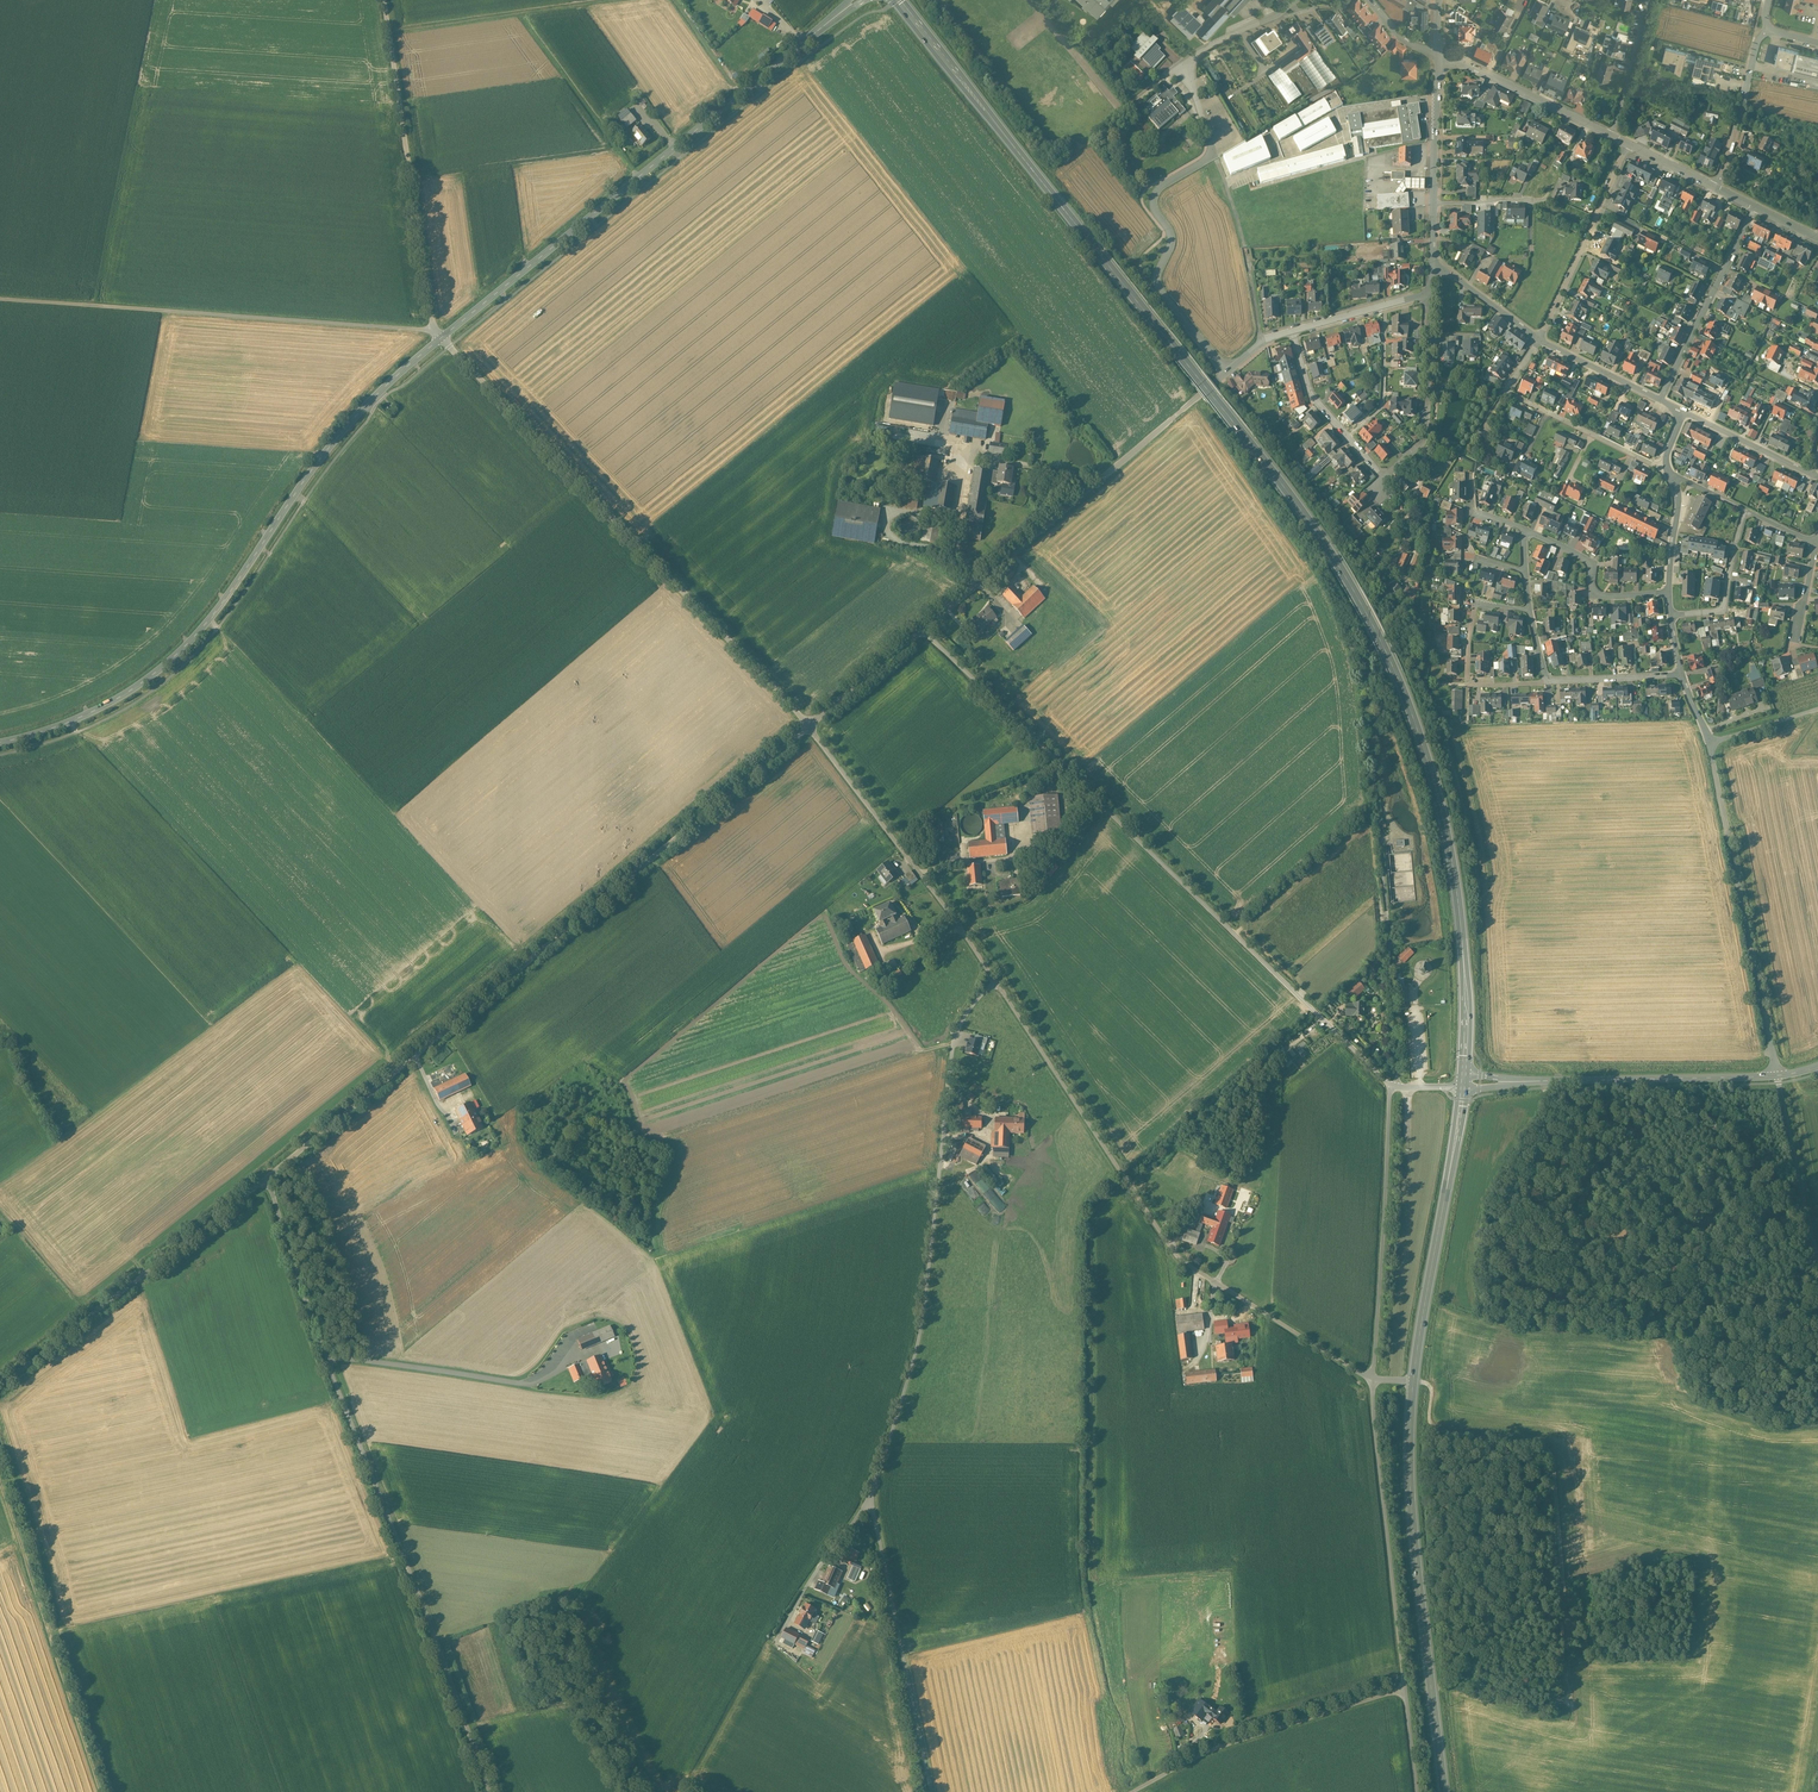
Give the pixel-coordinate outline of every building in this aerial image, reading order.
[(1084,2),(1082,3),(1086,7),(1087,5),(1097,14),(1104,6),(1103,5),(1107,0),(1112,5),(1112,4),(1116,0),(1082,0),(1084,2)] [(1211,14),(1221,3),(1230,12),(1233,14),(1246,0),(1211,0),(1204,8),(1211,14)] [(1354,0),(1353,0),(1349,4),(1347,6),(1346,6),(1346,7),(1347,7),(1353,14),(1364,5),(1363,4),(1363,3),(1363,4),(1361,2),(1361,1),(1361,2),(1359,0),(1354,0)] [(1403,7),(1410,11),(1410,9),(1412,5),(1415,6),(1418,1),(1417,0),(1407,0),(1403,7)] [(1537,0),(1533,8),(1534,9),(1531,13),(1541,18),(1538,24),(1543,26),(1548,16),(1544,13),(1548,5),(1537,0)] [(1724,1),(1715,0),(1713,0),(1712,8),(1723,9),(1724,1)] [(1784,8),(1796,11),(1798,0),(1786,0),(1784,8)] [(1221,3),(1211,14),(1206,20),(1197,29),(1197,30),(1206,38),(1210,34),(1215,30),(1214,29),(1230,12),(1221,3)] [(1197,29),(1206,20),(1199,13),(1195,17),(1181,4),(1172,13),(1174,15),(1170,19),(1189,38),(1197,30),(1197,29)] [(1364,5),(1353,14),(1360,23),(1361,24),(1364,21),(1371,15),(1372,14),(1371,14),(1364,5)] [(749,16),(744,14),(738,24),(743,28),(749,18),(773,31),(777,24),(773,22),(774,19),(765,14),(764,16),(753,9),(749,16)] [(1428,9),(1417,9),(1417,22),(1417,27),(1427,27),(1428,9)] [(1513,16),(1501,9),(1497,16),(1509,23),(1513,16)] [(1460,23),(1466,23),(1467,16),(1457,10),(1456,10),(1456,23),(1460,23)] [(1338,16),(1335,12),(1327,18),(1333,27),(1334,26),(1339,33),(1345,28),(1341,21),(1343,20),(1339,15),(1338,16)] [(1562,17),(1555,14),(1552,19),(1551,23),(1550,26),(1557,29),(1562,17)] [(1509,23),(1497,16),(1493,23),(1505,30),(1509,23)] [(1569,20),(1562,17),(1557,29),(1564,32),(1565,29),(1567,25),(1569,20)] [(1597,34),(1598,26),(1590,20),(1586,29),(1594,32),(1593,33),(1597,34)] [(1360,23),(1357,25),(1357,26),(1360,29),(1367,24),(1364,21),(1361,24),(1360,23)] [(1290,27),(1286,30),(1292,39),(1298,35),(1303,42),(1309,38),(1304,30),(1303,31),(1297,22),(1293,25),(1292,24),(1289,26),(1290,27)] [(1323,23),(1315,30),(1324,43),(1333,37),(1323,23)] [(1379,23),(1374,27),(1373,27),(1373,28),(1372,30),(1368,32),(1368,33),(1374,39),(1385,30),(1384,29),(1385,29),(1384,28),(1383,26),(1382,26),(1379,23)] [(1466,23),(1460,23),(1459,28),(1457,28),(1457,32),(1459,33),(1459,38),(1472,38),(1472,33),(1474,33),(1475,25),(1472,25),(1472,23),(1466,23)] [(1315,32),(1309,24),(1305,27),(1311,35),(1315,32)] [(1367,24),(1360,29),(1365,35),(1365,36),(1366,35),(1368,33),(1368,32),(1372,30),(1371,29),(1367,24)] [(1592,41),(1593,33),(1594,32),(1586,29),(1576,25),(1566,48),(1574,51),(1577,42),(1589,48),(1592,41)] [(1271,30),(1267,33),(1265,31),(1259,36),(1269,50),(1281,41),(1274,31),(1271,30)] [(1385,30),(1374,39),(1379,45),(1383,42),(1384,41),(1385,41),(1385,40),(1390,36),(1385,30)] [(1622,38),(1606,33),(1602,45),(1608,46),(1608,47),(1613,48),(1612,50),(1616,51),(1617,50),(1618,50),(1622,38)] [(1150,40),(1143,34),(1130,48),(1137,55),(1135,57),(1139,61),(1141,59),(1153,70),(1165,57),(1159,51),(1160,50),(1155,44),(1158,41),(1153,37),(1150,40)] [(1269,50),(1259,36),(1251,41),(1261,56),(1269,50)] [(1396,39),(1389,48),(1394,52),(1397,47),(1400,50),(1403,52),(1406,46),(1396,39)] [(1305,46),(1294,54),(1298,59),(1315,48),(1316,47),(1312,41),(1305,46)] [(1383,42),(1379,45),(1376,47),(1376,48),(1382,54),(1381,54),(1382,54),(1388,48),(1388,49),(1388,48),(1383,43),(1383,42)] [(1287,46),(1279,52),(1282,56),(1290,51),(1287,46)] [(1798,51),(1778,46),(1774,64),(1793,69),(1798,51)] [(1491,54),(1478,47),(1473,57),(1486,64),(1491,54)] [(1686,53),(1665,47),(1662,61),(1669,62),(1670,61),(1676,62),(1674,69),(1682,71),(1684,61),(1686,56),(1687,54),(1686,53)] [(1336,77),(1316,48),(1315,48),(1298,59),(1297,60),(1300,63),(1318,89),(1336,77)] [(1417,59),(1403,59),(1403,52),(1400,50),(1400,61),(1402,61),(1402,65),(1400,65),(1400,73),(1402,73),(1402,75),(1417,75),(1417,70),(1419,70),(1419,64),(1417,64),(1417,59)] [(1527,55),(1519,50),(1516,56),(1515,57),(1518,59),(1517,61),(1523,64),(1527,55)] [(1798,51),(1793,69),(1817,75),(1817,57),(1798,51)] [(1516,56),(1508,52),(1502,64),(1506,66),(1509,68),(1510,68),(1512,69),(1514,66),(1514,65),(1513,65),(1515,63),(1516,63),(1517,61),(1518,59),(1515,57),(1516,56)] [(1716,60),(1686,53),(1687,54),(1686,56),(1684,61),(1695,64),(1692,75),(1711,80),(1714,68),(1716,60)] [(1294,54),(1280,64),(1281,66),(1286,73),(1300,63),(1297,60),(1298,59),(1294,54)] [(1603,60),(1601,66),(1599,72),(1598,78),(1608,81),(1613,63),(1603,60)] [(1723,62),(1716,60),(1714,68),(1721,70),(1723,62)] [(1542,70),(1528,64),(1523,75),(1529,77),(1537,81),(1540,73),(1542,70)] [(1550,67),(1544,64),(1542,70),(1540,73),(1545,76),(1550,67)] [(1281,66),(1268,75),(1288,105),(1302,95),(1286,73),(1281,66)] [(1544,86),(1548,88),(1548,89),(1555,93),(1555,91),(1559,93),(1561,89),(1566,80),(1551,72),(1547,82),(1544,86)] [(1473,85),(1461,85),(1461,97),(1468,97),(1471,100),(1475,97),(1478,97),(1478,92),(1479,86),(1479,83),(1478,83),(1473,83),(1473,85)] [(1169,92),(1165,87),(1140,109),(1159,130),(1173,118),(1178,113),(1180,116),(1186,111),(1173,97),(1177,93),(1173,88),(1169,92)] [(1513,96),(1493,87),(1491,91),(1485,103),(1495,108),(1501,97),(1504,99),(1504,101),(1510,104),(1513,96)] [(1491,91),(1485,88),(1482,94),(1479,100),(1485,103),(1491,91)] [(1570,88),(1569,89),(1568,89),(1567,92),(1565,98),(1571,101),(1572,101),(1582,106),(1585,96),(1581,94),(1581,92),(1582,90),(1577,88),(1575,91),(1570,88)] [(647,103),(642,97),(637,102),(642,107),(646,103),(647,103)] [(1324,100),(1273,129),(1280,140),(1329,112),(1342,105),(1343,105),(1339,97),(1326,104),(1324,100)] [(1526,114),(1531,104),(1524,101),(1519,110),(1526,114)] [(1396,108),(1359,114),(1347,116),(1351,140),(1352,140),(1352,139),(1360,138),(1363,154),(1369,153),(1368,149),(1402,143),(1420,140),(1416,116),(1420,115),(1419,110),(1418,104),(1396,108)] [(637,121),(627,110),(618,118),(627,129),(637,121)] [(1707,117),(1711,118),(1710,124),(1717,125),(1719,113),(1708,111),(1707,117)] [(1471,115),(1463,114),(1463,116),(1458,116),(1458,122),(1457,122),(1456,122),(1456,126),(1457,126),(1457,127),(1471,127),(1471,124),(1474,124),(1474,117),(1471,117),(1471,115)] [(1328,118),(1293,138),(1301,152),(1336,132),(1328,118)] [(1665,133),(1653,127),(1652,123),(1646,125),(1647,128),(1644,129),(1646,135),(1649,134),(1653,135),(1650,140),(1667,149),(1672,139),(1664,134),(1665,133)] [(1683,128),(1676,124),(1673,130),(1680,133),(1683,128)] [(1547,132),(1532,125),(1527,135),(1537,140),(1536,142),(1541,145),(1547,132)] [(651,139),(641,126),(631,133),(642,147),(651,139)] [(1576,134),(1563,127),(1557,138),(1565,143),(1566,141),(1571,143),(1576,134)] [(1689,130),(1683,128),(1680,133),(1686,136),(1689,130)] [(1525,134),(1518,130),(1515,136),(1515,138),(1522,142),(1525,134)] [(1261,136),(1246,146),(1245,144),(1245,143),(1223,156),(1231,175),(1270,159),(1261,136)] [(1360,138),(1352,139),(1352,140),(1355,157),(1363,156),(1363,154),(1360,138)] [(1773,143),(1765,139),(1759,150),(1767,154),(1773,143)] [(1467,140),(1457,140),(1457,149),(1455,149),(1455,155),(1467,156),(1467,155),(1479,155),(1482,155),(1482,154),(1480,154),(1480,149),(1481,149),(1481,140),(1467,140)] [(1695,145),(1684,140),(1679,149),(1690,155),(1695,145)] [(1709,156),(1704,153),(1699,163),(1704,166),(1711,169),(1716,159),(1715,158),(1717,154),(1718,155),(1720,150),(1719,150),(1721,145),(1711,141),(1708,146),(1714,149),(1713,151),(1711,151),(1709,156)] [(1594,149),(1584,144),(1582,147),(1580,146),(1575,155),(1578,156),(1577,156),(1583,159),(1582,160),(1587,162),(1587,161),(1588,161),(1590,158),(1592,153),(1594,149)] [(1342,146),(1286,162),(1290,176),(1328,165),(1345,160),(1346,160),(1342,146)] [(1411,151),(1399,150),(1398,157),(1393,157),(1393,165),(1398,165),(1398,166),(1410,166),(1411,151)] [(1567,156),(1562,153),(1559,159),(1557,159),(1553,165),(1557,167),(1557,168),(1559,169),(1560,169),(1567,156)] [(1764,160),(1751,154),(1750,156),(1746,164),(1754,168),(1753,169),(1757,171),(1758,170),(1759,171),(1764,160)] [(1656,172),(1635,162),(1629,175),(1650,184),(1656,172)] [(1582,169),(1572,163),(1569,169),(1579,174),(1582,169)] [(1536,168),(1529,164),(1526,171),(1528,172),(1527,174),(1531,176),(1536,168)] [(1469,165),(1458,165),(1458,167),(1457,167),(1456,185),(1457,185),(1457,187),(1468,187),(1468,180),(1469,173),(1469,165)] [(1526,171),(1516,165),(1510,176),(1512,177),(1511,178),(1516,180),(1516,179),(1523,183),(1527,174),(1528,172),(1526,171)] [(1478,171),(1472,171),(1471,173),(1469,173),(1468,180),(1471,180),(1471,182),(1478,182),(1478,171)] [(1575,177),(1565,172),(1562,179),(1568,182),(1570,179),(1573,181),(1575,177)] [(1678,185),(1664,179),(1659,188),(1667,192),(1661,204),(1662,204),(1660,208),(1668,212),(1670,208),(1671,206),(1668,204),(1671,198),(1673,195),(1678,185)] [(1425,180),(1404,180),(1393,195),(1395,195),(1397,197),(1400,194),(1403,194),(1406,190),(1424,190),(1425,180)] [(1582,186),(1572,185),(1572,187),(1567,187),(1566,195),(1572,195),(1571,200),(1581,200),(1582,186)] [(1625,185),(1616,205),(1628,211),(1638,191),(1625,185)] [(1476,189),(1466,189),(1466,194),(1466,199),(1476,199),(1476,189)] [(1696,195),(1686,190),(1681,199),(1686,202),(1682,211),(1687,213),(1691,204),(1691,205),(1696,195)] [(1403,194),(1400,194),(1397,197),(1395,195),(1393,195),(1377,196),(1378,211),(1409,208),(1408,208),(1407,194),(1403,194)] [(1671,206),(1670,208),(1674,210),(1678,201),(1674,199),(1671,206)] [(1717,206),(1706,200),(1701,210),(1712,216),(1717,206)] [(1513,206),(1507,206),(1507,210),(1506,219),(1515,219),(1515,205),(1514,205),(1513,206)] [(1524,206),(1517,206),(1517,205),(1515,205),(1515,219),(1524,219),(1524,217),(1524,206)] [(1407,212),(1392,213),(1392,214),(1393,214),(1394,220),(1392,220),(1393,220),(1393,229),(1394,229),(1395,235),(1393,235),(1393,236),(1408,235),(1407,226),(1408,226),(1408,225),(1407,225),(1407,222),(1407,213),(1407,212)] [(1700,214),(1695,212),(1691,221),(1695,224),(1700,214)] [(1742,219),(1731,213),(1727,222),(1732,226),(1731,228),(1736,231),(1737,228),(1738,228),(1742,219)] [(1462,216),(1450,216),(1450,231),(1462,231),(1462,226),(1468,226),(1469,217),(1462,217),(1462,216)] [(1724,220),(1719,218),(1714,227),(1719,229),(1724,220)] [(1634,231),(1616,222),(1613,228),(1617,230),(1614,234),(1621,238),(1624,233),(1631,237),(1634,231)] [(1765,226),(1757,223),(1752,232),(1759,235),(1758,237),(1759,238),(1765,226)] [(1772,230),(1765,226),(1759,238),(1760,238),(1761,237),(1768,240),(1772,230)] [(1649,236),(1643,233),(1641,238),(1638,244),(1647,248),(1652,237),(1650,236),(1649,236)] [(1786,237),(1778,233),(1773,242),(1780,246),(1779,247),(1780,248),(1786,237)] [(1611,241),(1609,241),(1602,255),(1612,260),(1615,256),(1614,255),(1619,246),(1618,245),(1621,238),(1614,234),(1612,238),(1611,241)] [(1668,239),(1662,236),(1659,241),(1660,242),(1665,244),(1668,239)] [(1652,237),(1647,248),(1655,252),(1660,242),(1659,241),(1655,239),(1654,238),(1652,237)] [(1786,237),(1780,248),(1781,249),(1782,247),(1789,250),(1793,241),(1786,237)] [(1403,245),(1398,246),(1398,245),(1397,243),(1390,243),(1390,251),(1388,251),(1388,261),(1396,261),(1404,260),(1403,245)] [(1813,250),(1801,244),(1796,254),(1800,256),(1796,262),(1804,266),(1807,259),(1808,260),(1813,250)] [(1495,249),(1489,246),(1485,252),(1491,256),(1495,249)] [(1692,253),(1683,249),(1680,254),(1689,259),(1692,253)] [(1475,256),(1465,251),(1463,255),(1461,254),(1457,262),(1458,263),(1458,264),(1469,269),(1475,256)] [(1753,261),(1743,256),(1737,268),(1748,273),(1753,261)] [(1796,261),(1789,257),(1786,264),(1792,267),(1796,261)] [(1771,263),(1760,258),(1758,263),(1759,264),(1759,263),(1769,268),(1768,270),(1771,263)] [(1710,267),(1696,260),(1692,270),(1706,276),(1710,267)] [(1501,265),(1494,261),(1488,270),(1496,275),(1500,269),(1501,265)] [(1605,266),(1596,261),(1594,265),(1593,265),(1592,268),(1592,269),(1589,273),(1599,278),(1603,270),(1604,270),(1605,266)] [(1626,266),(1616,262),(1614,265),(1624,270),(1626,266)] [(1503,271),(1500,269),(1494,278),(1501,282),(1503,278),(1514,284),(1521,272),(1507,265),(1503,271)] [(1614,265),(1612,270),(1622,275),(1624,270),(1614,265)] [(1673,272),(1663,267),(1657,278),(1668,283),(1672,276),(1673,272)] [(1488,270),(1487,273),(1481,270),(1475,279),(1486,285),(1492,277),(1494,278),(1496,275),(1488,270)] [(1404,273),(1393,273),(1393,274),(1390,274),(1390,278),(1393,278),(1393,286),(1404,286),(1404,285),(1405,284),(1405,282),(1404,281),(1404,273)] [(1371,276),(1365,276),(1366,288),(1366,294),(1378,293),(1378,283),(1371,283),(1371,276)] [(1676,278),(1672,276),(1668,283),(1672,286),(1676,278)] [(1742,281),(1733,276),(1727,288),(1730,289),(1733,291),(1736,293),(1742,281)] [(1594,286),(1585,281),(1579,292),(1588,297),(1591,293),(1599,297),(1603,291),(1594,286)] [(1704,288),(1694,283),(1688,297),(1690,298),(1697,301),(1704,288)] [(1360,288),(1360,287),(1351,287),(1352,299),(1366,298),(1366,294),(1366,288),(1360,288)] [(1727,288),(1725,287),(1722,292),(1730,296),(1731,293),(1729,292),(1730,289),(1727,288)] [(1778,298),(1758,288),(1753,298),(1752,299),(1753,300),(1773,310),(1778,298)] [(1320,293),(1309,294),(1309,301),(1308,301),(1309,311),(1321,311),(1321,306),(1323,306),(1323,302),(1321,302),(1321,301),(1320,301),(1320,293)] [(1753,298),(1745,294),(1741,302),(1750,306),(1753,300),(1752,299),(1753,298)] [(1595,304),(1587,300),(1584,304),(1593,308),(1595,304)] [(1741,302),(1738,300),(1732,311),(1734,312),(1734,313),(1744,318),(1750,306),(1741,302)] [(1277,301),(1266,301),(1267,319),(1276,318),(1276,315),(1278,315),(1277,301)] [(1300,301),(1290,301),(1290,305),(1287,305),(1287,315),(1300,315),(1300,301)] [(1730,306),(1721,301),(1716,311),(1725,315),(1728,309),(1730,306)] [(1586,308),(1574,302),(1567,316),(1579,322),(1583,314),(1586,315),(1588,310),(1586,308)] [(1692,311),(1681,306),(1676,317),(1682,320),(1687,322),(1692,311)] [(1477,307),(1462,307),(1462,311),(1462,324),(1465,324),(1466,317),(1481,317),(1481,307),(1480,307),(1477,307)] [(1732,311),(1728,309),(1725,315),(1724,316),(1731,319),(1734,313),(1734,312),(1732,311)] [(1809,309),(1806,314),(1815,319),(1817,314),(1817,313),(1809,309)] [(1392,332),(1396,332),(1402,332),(1403,328),(1403,318),(1393,317),(1392,327),(1389,326),(1388,332),(1392,332)] [(1496,318),(1488,329),(1498,336),(1506,326),(1496,318)] [(1667,322),(1658,318),(1655,325),(1667,331),(1669,327),(1670,324),(1667,322)] [(1678,324),(1669,319),(1667,322),(1670,324),(1669,327),(1675,331),(1676,329),(1678,324)] [(1376,323),(1364,327),(1367,336),(1368,336),(1368,338),(1372,337),(1374,345),(1381,343),(1378,335),(1375,336),(1375,334),(1379,333),(1376,323)] [(1591,327),(1583,323),(1581,327),(1586,330),(1589,332),(1591,327)] [(1720,328),(1710,323),(1704,335),(1714,340),(1720,328)] [(1574,327),(1569,325),(1566,331),(1561,339),(1566,342),(1566,343),(1570,345),(1575,336),(1574,335),(1577,330),(1574,328),(1574,327)] [(1586,330),(1581,327),(1578,334),(1583,336),(1586,330)] [(1357,328),(1343,331),(1346,342),(1347,343),(1351,342),(1351,341),(1357,339),(1360,338),(1357,328)] [(1404,338),(1407,339),(1407,328),(1403,328),(1402,332),(1396,332),(1396,335),(1396,338),(1404,338)] [(1685,334),(1676,329),(1675,331),(1672,336),(1670,340),(1670,341),(1679,345),(1685,334)] [(1511,330),(1504,339),(1512,345),(1519,335),(1511,330)] [(1809,335),(1800,331),(1797,335),(1801,337),(1807,340),(1807,338),(1809,335)] [(1337,334),(1325,338),(1328,348),(1329,353),(1335,352),(1333,346),(1340,344),(1337,334)] [(1512,345),(1520,351),(1527,341),(1519,335),(1512,345)] [(1584,341),(1580,338),(1575,348),(1580,350),(1581,349),(1580,349),(1584,341)] [(1592,342),(1585,338),(1584,341),(1580,349),(1581,349),(1593,355),(1598,344),(1593,341),(1592,342)] [(1807,338),(1807,340),(1805,343),(1813,347),(1812,348),(1817,351),(1817,344),(1807,338)] [(1317,339),(1304,342),(1307,352),(1320,349),(1317,339)] [(1632,345),(1621,340),(1619,344),(1623,346),(1622,349),(1621,349),(1626,351),(1629,352),(1632,345)] [(1400,342),(1400,345),(1402,346),(1402,352),(1411,352),(1412,342),(1404,342),(1400,342)] [(1477,342),(1464,342),(1464,347),(1464,355),(1468,356),(1468,357),(1477,357),(1477,342)] [(1669,346),(1661,342),(1658,348),(1664,351),(1665,348),(1667,350),(1669,346)] [(1717,347),(1706,342),(1705,346),(1704,346),(1702,349),(1703,349),(1701,352),(1700,355),(1710,360),(1713,355),(1713,356),(1715,351),(1717,347)] [(1454,344),(1440,344),(1440,352),(1440,360),(1444,360),(1444,364),(1454,364),(1454,348),(1454,344)] [(1614,347),(1607,344),(1605,350),(1606,350),(1602,359),(1613,365),(1618,356),(1617,355),(1621,349),(1621,348),(1615,345),(1614,347)] [(1391,356),(1399,357),(1402,357),(1402,352),(1402,346),(1400,345),(1392,345),(1391,356)] [(1288,347),(1276,350),(1279,362),(1280,362),(1291,359),(1292,359),(1288,347)] [(1801,352),(1791,347),(1789,352),(1799,357),(1801,352)] [(1667,350),(1665,348),(1664,351),(1659,361),(1669,365),(1675,353),(1667,350)] [(1692,348),(1688,355),(1695,359),(1699,351),(1692,348)] [(1651,354),(1641,349),(1638,357),(1647,361),(1651,354)] [(1783,354),(1772,349),(1767,359),(1778,364),(1783,354)] [(1631,353),(1628,360),(1627,360),(1623,370),(1633,375),(1638,365),(1633,363),(1636,356),(1631,353)] [(1817,356),(1810,353),(1808,359),(1817,363),(1817,356)] [(1509,366),(1512,361),(1504,356),(1498,364),(1508,370),(1511,367),(1509,366)] [(1550,358),(1546,366),(1556,371),(1561,363),(1550,358)] [(1291,359),(1280,362),(1280,364),(1275,365),(1277,373),(1282,372),(1283,374),(1294,370),(1291,359)] [(1334,359),(1327,361),(1329,368),(1336,366),(1334,359)] [(1661,366),(1652,361),(1650,367),(1653,368),(1658,371),(1661,366)] [(1320,363),(1310,366),(1314,379),(1324,376),(1320,363)] [(1571,368),(1561,363),(1556,371),(1566,376),(1571,368)] [(1493,372),(1501,378),(1504,374),(1505,374),(1508,370),(1498,364),(1493,372)] [(1658,371),(1653,368),(1651,372),(1646,381),(1658,387),(1663,378),(1656,374),(1658,371)] [(1294,370),(1283,374),(1286,385),(1298,382),(1294,370)] [(1812,376),(1805,372),(1803,377),(1810,381),(1817,384),(1817,372),(1815,370),(1812,376)] [(1700,376),(1693,373),(1690,380),(1700,385),(1704,378),(1703,378),(1700,376)] [(1240,375),(1234,379),(1239,385),(1238,386),(1245,394),(1252,387),(1251,386),(1254,383),(1265,384),(1268,382),(1268,377),(1265,375),(1252,374),(1245,380),(1240,375)] [(1722,388),(1723,385),(1726,380),(1714,374),(1710,383),(1709,384),(1714,386),(1715,385),(1716,386),(1722,388)] [(1401,377),(1392,377),(1391,387),(1400,388),(1401,377)] [(1600,382),(1590,377),(1585,386),(1595,391),(1600,382)] [(1536,383),(1526,378),(1521,388),(1531,393),(1534,388),(1539,391),(1544,382),(1538,378),(1536,383)] [(1572,383),(1564,379),(1561,385),(1569,389),(1572,383)] [(1574,379),(1570,389),(1575,391),(1580,382),(1574,379)] [(1793,380),(1792,380),(1790,384),(1792,385),(1798,388),(1800,384),(1793,380)] [(1689,386),(1679,381),(1673,392),(1683,397),(1682,398),(1687,400),(1688,398),(1693,400),(1697,391),(1698,389),(1690,384),(1689,386)] [(1298,382),(1286,385),(1289,397),(1301,394),(1298,382)] [(1349,388),(1343,382),(1338,386),(1344,393),(1349,388)] [(1600,382),(1595,391),(1606,396),(1610,387),(1600,382)] [(1709,384),(1710,383),(1706,382),(1705,385),(1714,390),(1716,386),(1715,385),(1714,386),(1709,384)] [(896,384),(890,419),(933,426),(939,391),(896,384)] [(1798,388),(1792,385),(1789,392),(1795,395),(1798,388)] [(1747,395),(1751,398),(1756,388),(1751,386),(1747,395)] [(1566,397),(1565,398),(1569,400),(1571,399),(1575,391),(1570,389),(1566,397)] [(1558,395),(1547,390),(1543,399),(1546,401),(1547,402),(1553,405),(1558,395)] [(1705,395),(1697,391),(1693,400),(1701,404),(1710,409),(1715,400),(1706,395),(1705,395)] [(1592,398),(1580,392),(1577,397),(1582,400),(1582,399),(1590,402),(1592,398)] [(1809,392),(1807,397),(1799,394),(1798,396),(1815,405),(1817,400),(1817,396),(1809,392)] [(1345,403),(1336,393),(1329,400),(1337,409),(1345,403)] [(1491,397),(1485,393),(1482,398),(1489,402),(1491,397)] [(1786,398),(1776,393),(1774,398),(1784,402),(1786,398)] [(1301,394),(1289,397),(1293,409),(1294,409),(1304,406),(1301,394)] [(1798,396),(1795,395),(1793,399),(1793,398),(1791,401),(1802,407),(1804,403),(1797,399),(1798,396)] [(1605,403),(1593,396),(1592,398),(1590,402),(1600,407),(1600,406),(1603,407),(1605,403)] [(1815,405),(1798,396),(1797,399),(1804,403),(1802,407),(1801,408),(1813,414),(1815,410),(1814,409),(1815,405)] [(1358,397),(1352,403),(1355,406),(1361,401),(1358,397)] [(1005,402),(981,399),(978,414),(977,423),(988,424),(988,425),(1001,427),(1005,402)] [(1574,400),(1571,399),(1569,400),(1567,404),(1568,405),(1565,411),(1570,413),(1569,413),(1570,415),(1572,416),(1574,416),(1574,415),(1578,417),(1582,407),(1573,403),(1574,400)] [(1401,401),(1391,401),(1391,412),(1400,412),(1400,408),(1401,402),(1401,401)] [(1646,404),(1640,401),(1637,408),(1643,411),(1646,404)] [(1405,402),(1401,402),(1400,408),(1405,408),(1405,414),(1415,415),(1416,404),(1410,404),(1410,402),(1405,402)] [(1633,409),(1622,404),(1618,413),(1619,414),(1628,418),(1633,409)] [(1788,409),(1778,404),(1772,415),(1783,420),(1788,409)] [(1304,406),(1294,409),(1300,416),(1307,409),(1304,406)] [(1362,415),(1354,406),(1351,409),(1355,414),(1357,412),(1361,417),(1362,415)] [(1514,406),(1510,414),(1520,419),(1522,416),(1528,419),(1528,418),(1530,413),(1520,407),(1520,409),(1514,406)] [(1736,409),(1733,407),(1728,416),(1737,421),(1742,412),(1739,411),(1736,409)] [(1765,411),(1757,407),(1753,415),(1755,416),(1752,423),(1758,426),(1765,411)] [(1351,409),(1343,415),(1351,425),(1359,418),(1361,417),(1357,412),(1355,414),(1351,409)] [(978,414),(954,410),(953,419),(977,423),(978,414)] [(1744,413),(1742,412),(1737,421),(1742,423),(1741,425),(1745,427),(1750,416),(1746,414),(1748,412),(1745,411),(1744,413)] [(1321,422),(1312,413),(1303,421),(1312,430),(1321,422)] [(1617,415),(1611,413),(1606,422),(1612,425),(1613,426),(1619,414),(1618,413),(1617,415)] [(1650,417),(1641,413),(1637,422),(1636,425),(1644,429),(1644,428),(1650,417)] [(1659,422),(1650,417),(1644,428),(1650,431),(1651,429),(1654,431),(1659,422)] [(977,423),(953,419),(952,419),(950,434),(985,440),(988,425),(988,424),(977,423)] [(1784,419),(1779,430),(1785,434),(1790,425),(1791,423),(1784,419)] [(1381,428),(1376,423),(1373,423),(1367,428),(1359,435),(1362,438),(1362,439),(1364,440),(1365,440),(1367,443),(1365,445),(1370,451),(1376,446),(1371,440),(1375,436),(1381,431),(1381,428)] [(1533,426),(1529,424),(1525,433),(1532,437),(1533,434),(1530,432),(1533,426)] [(1696,429),(1687,424),(1682,435),(1691,439),(1691,438),(1696,430),(1696,429)] [(1613,426),(1612,425),(1608,433),(1618,438),(1622,430),(1613,426)] [(1797,428),(1790,425),(1785,434),(1789,436),(1790,434),(1793,435),(1797,428)] [(1756,440),(1759,432),(1751,429),(1748,437),(1756,440)] [(1704,434),(1696,430),(1691,438),(1700,443),(1704,434)] [(1339,444),(1328,431),(1318,439),(1319,440),(1317,442),(1327,454),(1339,444)] [(1578,441),(1564,434),(1564,435),(1558,433),(1555,440),(1564,445),(1566,442),(1575,446),(1578,441)] [(1713,438),(1704,434),(1700,443),(1708,447),(1713,438)] [(1391,440),(1387,435),(1379,442),(1380,443),(1383,439),(1387,444),(1391,440)] [(1639,439),(1635,438),(1630,435),(1628,439),(1633,442),(1632,444),(1636,446),(1639,439)] [(1782,440),(1773,435),(1769,444),(1778,449),(1782,440)] [(1310,438),(1306,443),(1310,448),(1315,444),(1310,438)] [(1791,444),(1782,440),(1778,449),(1787,453),(1791,444)] [(1526,445),(1518,441),(1514,449),(1519,451),(1519,452),(1522,453),(1526,445)] [(1658,448),(1646,442),(1642,451),(1654,457),(1658,448)] [(1007,446),(991,443),(989,451),(1006,454),(1007,446)] [(1514,449),(1502,443),(1497,453),(1503,456),(1501,460),(1507,463),(1509,459),(1511,460),(1514,453),(1517,455),(1519,452),(1519,451),(1514,449)] [(1390,454),(1382,445),(1375,452),(1382,460),(1390,454)] [(1691,451),(1685,448),(1681,455),(1687,459),(1691,451)] [(1708,454),(1697,448),(1695,452),(1693,456),(1704,461),(1708,454)] [(1314,454),(1309,449),(1306,452),(1311,457),(1314,454)] [(1355,462),(1344,449),(1337,456),(1334,458),(1341,467),(1344,465),(1347,468),(1355,462)] [(1746,454),(1736,449),(1731,458),(1742,463),(1746,454)] [(1569,454),(1564,451),(1559,460),(1565,462),(1569,454)] [(1757,460),(1746,454),(1742,463),(1752,468),(1757,460)] [(1332,459),(1328,455),(1317,464),(1322,469),(1332,459)] [(938,460),(924,458),(920,481),(930,483),(934,484),(938,460)] [(1622,467),(1608,461),(1608,462),(1603,459),(1599,467),(1609,472),(1610,469),(1619,473),(1622,467)] [(1728,469),(1731,462),(1725,459),(1722,466),(1728,469)] [(1537,467),(1525,461),(1523,465),(1520,471),(1532,477),(1537,467)] [(1523,465),(1518,462),(1513,472),(1519,475),(1520,471),(1523,465)] [(1759,463),(1757,470),(1764,473),(1767,466),(1759,463)] [(1013,469),(1000,466),(999,472),(998,479),(997,483),(998,483),(1003,484),(1009,485),(1010,479),(1010,475),(1012,475),(1013,469)] [(1700,469),(1695,466),(1694,467),(1693,468),(1692,470),(1692,471),(1690,475),(1699,480),(1701,479),(1703,480),(1709,469),(1702,466),(1700,469)] [(1367,475),(1360,467),(1357,470),(1354,472),(1352,473),(1353,473),(1350,476),(1353,480),(1352,480),(1355,484),(1359,481),(1363,479),(1364,480),(1368,477),(1366,475),(1367,475)] [(1644,469),(1640,467),(1640,469),(1637,468),(1636,470),(1634,473),(1636,474),(1634,478),(1644,483),(1646,478),(1648,478),(1650,474),(1643,470),(1644,469)] [(974,468),(968,510),(964,537),(980,540),(987,492),(988,492),(991,471),(975,468),(974,468)] [(1788,475),(1778,470),(1773,479),(1784,484),(1788,475)] [(998,479),(999,472),(993,471),(991,484),(998,485),(998,483),(997,483),(998,479)] [(1349,474),(1346,471),(1339,477),(1342,480),(1348,475),(1349,474)] [(1397,473),(1391,478),(1396,483),(1397,482),(1398,484),(1402,481),(1400,479),(1401,478),(1397,473)] [(1465,473),(1456,473),(1455,481),(1465,482),(1465,473)] [(1715,474),(1709,485),(1716,488),(1722,478),(1715,474)] [(1750,478),(1740,474),(1738,479),(1747,484),(1750,478)] [(1799,480),(1788,475),(1784,484),(1794,489),(1799,480)] [(1755,476),(1753,480),(1765,485),(1767,481),(1755,476)] [(1396,485),(1403,493),(1412,485),(1405,477),(1402,481),(1398,484),(1396,485)] [(1616,485),(1602,478),(1599,485),(1613,492),(1616,485)] [(1729,481),(1722,478),(1716,488),(1724,492),(1729,481)] [(1015,480),(1010,479),(1009,485),(1003,484),(1001,494),(1013,496),(1015,480)] [(1498,483),(1495,482),(1492,488),(1500,491),(1503,485),(1498,483)] [(934,484),(930,483),(926,506),(936,508),(940,485),(934,484)] [(955,486),(940,483),(940,485),(936,508),(951,511),(955,486)] [(1584,490),(1572,484),(1572,485),(1570,489),(1567,495),(1578,501),(1580,497),(1580,498),(1582,497),(1583,496),(1582,494),(1583,490),(1584,490)] [(1770,488),(1762,484),(1759,490),(1767,494),(1770,488)] [(1426,497),(1431,489),(1423,485),(1420,491),(1425,494),(1424,496),(1426,497)] [(1466,485),(1454,485),(1453,501),(1466,501),(1466,485)] [(1814,485),(1813,487),(1810,493),(1809,496),(1815,499),(1817,500),(1817,499),(1817,487),(1814,485)] [(1567,495),(1570,489),(1563,486),(1559,495),(1565,498),(1567,495)] [(1492,489),(1485,487),(1483,491),(1485,492),(1481,502),(1490,506),(1494,495),(1498,497),(1500,491),(1492,488),(1492,489)] [(1359,497),(1356,494),(1348,502),(1357,512),(1369,501),(1362,494),(1359,497)] [(1647,500),(1636,495),(1632,503),(1647,510),(1649,507),(1655,510),(1657,504),(1658,504),(1647,499),(1647,500)] [(1541,498),(1538,497),(1535,503),(1544,507),(1546,500),(1541,498)] [(1517,502),(1507,498),(1502,510),(1512,514),(1517,502)] [(1711,504),(1699,498),(1693,512),(1705,517),(1706,518),(1710,509),(1709,509),(1709,507),(1710,507),(1711,504)] [(1336,508),(1341,503),(1336,499),(1332,503),(1336,508)] [(1547,501),(1546,500),(1544,507),(1553,512),(1556,505),(1547,501)] [(1452,504),(1443,501),(1441,507),(1450,512),(1450,509),(1452,504)] [(1723,504),(1716,501),(1713,505),(1720,509),(1723,504)] [(880,510),(838,503),(832,536),(874,543),(880,510)] [(1815,506),(1809,503),(1806,510),(1811,512),(1815,506)] [(1536,509),(1526,505),(1521,517),(1531,521),(1536,509)] [(1617,507),(1614,505),(1609,517),(1616,520),(1621,509),(1622,509),(1618,507),(1617,507)] [(1386,519),(1374,507),(1365,516),(1371,522),(1375,527),(1376,528),(1386,519)] [(1643,520),(1631,514),(1631,513),(1624,510),(1621,509),(1616,520),(1618,521),(1618,522),(1626,525),(1638,531),(1645,535),(1645,534),(1648,536),(1653,524),(1651,523),(1644,519),(1643,520)] [(1661,516),(1647,510),(1645,514),(1659,521),(1661,516)] [(1463,512),(1452,512),(1450,512),(1447,512),(1447,524),(1452,525),(1462,525),(1463,512)] [(1705,517),(1693,512),(1690,518),(1686,525),(1697,531),(1698,531),(1700,526),(1705,517)] [(1557,519),(1545,514),(1540,524),(1547,527),(1546,529),(1557,534),(1563,520),(1558,517),(1557,519)] [(1355,519),(1352,516),(1344,523),(1347,527),(1355,519)] [(913,518),(909,517),(905,517),(903,519),(900,521),(899,525),(898,527),(899,531),(901,534),(902,536),(906,537),(908,538),(912,538),(916,535),(918,533),(919,529),(920,527),(919,523),(917,520),(913,518)] [(1589,519),(1584,517),(1581,525),(1585,527),(1589,519)] [(1362,526),(1355,519),(1347,527),(1353,535),(1359,529),(1362,526)] [(1593,522),(1589,519),(1585,527),(1590,529),(1593,522)] [(1657,526),(1653,524),(1648,536),(1655,539),(1660,527),(1657,526)] [(1578,529),(1569,525),(1565,533),(1572,537),(1572,536),(1574,538),(1578,529)] [(1491,530),(1479,526),(1478,531),(1477,530),(1477,531),(1471,529),(1468,535),(1473,537),(1481,539),(1480,541),(1486,543),(1491,530)] [(1707,529),(1700,526),(1698,531),(1697,531),(1695,535),(1703,537),(1707,529)] [(1731,529),(1716,526),(1715,534),(1729,537),(1731,529)] [(933,528),(926,527),(924,541),(930,543),(933,528)] [(1462,539),(1451,539),(1451,529),(1444,527),(1444,550),(1455,550),(1461,550),(1462,539)] [(1773,530),(1767,528),(1764,534),(1771,536),(1773,530)] [(1359,529),(1353,535),(1356,539),(1362,533),(1359,529)] [(1757,533),(1748,530),(1745,542),(1755,544),(1756,538),(1756,537),(1757,533)] [(1515,537),(1505,533),(1502,542),(1506,543),(1512,545),(1515,537)] [(1587,534),(1581,544),(1588,548),(1587,549),(1592,552),(1593,550),(1599,541),(1587,534)] [(1784,537),(1777,536),(1776,542),(1783,544),(1784,537)] [(1695,539),(1695,541),(1690,540),(1688,550),(1693,551),(1692,552),(1697,553),(1698,551),(1699,540),(1695,539)] [(1704,541),(1704,542),(1699,542),(1698,551),(1702,552),(1702,553),(1707,554),(1709,541),(1704,541)] [(1717,544),(1713,544),(1713,542),(1709,541),(1707,554),(1711,555),(1711,554),(1715,554),(1717,546),(1717,544)] [(1804,546),(1790,543),(1788,554),(1795,556),(1795,557),(1802,558),(1804,546)] [(1723,559),(1725,549),(1721,548),(1721,547),(1717,546),(1715,554),(1715,559),(1719,560),(1719,558),(1723,559)] [(1496,559),(1500,549),(1495,547),(1491,557),(1496,559)] [(1548,551),(1538,547),(1534,558),(1540,561),(1543,562),(1544,562),(1548,551)] [(1772,555),(1758,552),(1757,556),(1753,555),(1752,555),(1753,555),(1752,561),(1769,565),(1771,560),(1772,555)] [(1752,555),(1743,553),(1740,570),(1750,572),(1754,573),(1755,566),(1751,565),(1752,561),(1753,555),(1752,555)] [(1410,557),(1403,554),(1398,566),(1405,569),(1410,557)] [(1416,555),(1411,568),(1412,569),(1416,570),(1416,571),(1422,558),(1416,555)] [(1622,559),(1614,559),(1613,571),(1618,571),(1620,571),(1621,571),(1622,559)] [(1569,563),(1559,560),(1556,572),(1566,575),(1569,563)] [(1543,562),(1540,561),(1535,572),(1545,576),(1550,565),(1543,562),(1544,562),(1543,562)] [(1472,563),(1470,570),(1477,573),(1479,565),(1472,563)] [(1800,568),(1786,565),(1784,576),(1789,577),(1798,578),(1800,568)] [(1457,566),(1453,566),(1453,568),(1453,577),(1463,577),(1464,566),(1457,566)] [(1010,569),(1004,578),(1009,581),(1015,573),(1010,569)] [(1496,574),(1483,570),(1480,580),(1493,584),(1496,574)] [(1637,570),(1631,570),(1631,571),(1625,571),(1624,576),(1624,581),(1624,582),(1625,582),(1625,581),(1636,582),(1637,570)] [(1613,571),(1606,571),(1605,581),(1611,581),(1611,584),(1617,584),(1617,581),(1618,571),(1613,571)] [(1657,571),(1647,571),(1647,576),(1646,576),(1646,583),(1656,583),(1657,571)] [(1692,574),(1684,573),(1680,573),(1680,578),(1679,578),(1679,582),(1683,582),(1683,592),(1682,592),(1682,597),(1691,598),(1694,598),(1695,574),(1692,574)] [(1517,580),(1505,576),(1502,586),(1509,588),(1513,590),(1517,580)] [(1708,579),(1706,589),(1718,590),(1720,581),(1708,579)] [(1395,585),(1391,590),(1393,591),(1396,594),(1400,588),(1395,585)] [(1502,586),(1497,585),(1495,589),(1495,592),(1503,594),(1507,593),(1509,588),(1502,586)] [(1013,586),(1003,595),(1013,606),(1023,596),(1013,586)] [(1794,586),(1780,586),(1779,598),(1794,598),(1794,586)] [(1013,606),(1024,618),(1045,599),(1040,593),(1033,587),(1023,596),(1013,606)] [(1547,588),(1538,587),(1538,598),(1547,598),(1548,594),(1547,594),(1547,588)] [(1461,588),(1450,588),(1449,602),(1460,602),(1460,593),(1461,593),(1461,588)] [(1495,589),(1491,588),(1489,594),(1486,594),(1485,597),(1492,599),(1493,598),(1495,592),(1495,589)] [(1706,589),(1705,598),(1717,600),(1718,590),(1706,589)] [(1746,591),(1737,589),(1735,601),(1750,603),(1752,592),(1746,591)] [(1503,594),(1495,592),(1493,598),(1501,601),(1503,594)] [(1581,594),(1570,593),(1570,606),(1580,606),(1581,594)] [(1657,603),(1648,604),(1649,611),(1646,611),(1647,616),(1650,616),(1659,615),(1657,603)] [(1606,606),(1594,606),(1593,616),(1606,617),(1606,606)] [(1626,606),(1614,606),(1614,616),(1615,616),(1615,623),(1626,622),(1626,616),(1626,606)] [(1785,611),(1773,608),(1771,618),(1778,620),(1783,621),(1785,611)] [(996,618),(988,609),(976,618),(976,619),(984,628),(996,618)] [(1459,612),(1448,612),(1448,609),(1443,609),(1443,614),(1441,614),(1441,620),(1445,621),(1445,623),(1459,623),(1459,612)] [(1499,615),(1487,613),(1486,614),(1485,621),(1479,620),(1478,627),(1485,629),(1486,626),(1492,627),(1491,631),(1496,632),(1497,626),(1499,615)] [(1523,619),(1511,617),(1509,627),(1511,628),(1521,630),(1522,629),(1523,619)] [(984,628),(976,619),(976,618),(969,623),(978,634),(984,628)] [(1554,619),(1544,620),(1545,634),(1555,633),(1554,619)] [(1733,619),(1721,621),(1723,630),(1730,629),(1735,628),(1735,627),(1734,623),(1733,619)] [(1721,621),(1709,623),(1711,631),(1711,632),(1717,631),(1723,630),(1721,621)] [(1694,623),(1682,626),(1683,635),(1696,632),(1694,623)] [(1023,626),(1005,642),(1013,651),(1031,635),(1023,626)] [(1521,630),(1511,628),(1510,633),(1515,634),(1515,636),(1522,637),(1523,629),(1522,629),(1521,630)] [(1661,628),(1652,630),(1653,637),(1650,638),(1651,642),(1654,642),(1663,641),(1661,628)] [(1717,631),(1711,632),(1711,631),(1710,631),(1712,641),(1718,640),(1717,631)] [(1459,639),(1448,639),(1448,650),(1451,650),(1458,650),(1459,639)] [(1550,644),(1546,644),(1549,656),(1551,656),(1560,654),(1557,642),(1550,644)] [(1591,642),(1580,643),(1581,652),(1591,651),(1591,642)] [(1516,646),(1508,646),(1509,659),(1517,658),(1517,654),(1516,646)] [(1524,647),(1516,646),(1517,654),(1524,654),(1524,647)] [(1655,647),(1642,648),(1643,654),(1649,654),(1649,656),(1650,656),(1656,655),(1656,654),(1655,647)] [(1629,648),(1619,649),(1621,660),(1621,666),(1622,666),(1622,667),(1623,668),(1625,668),(1626,667),(1626,666),(1631,665),(1629,648)] [(1608,652),(1599,654),(1602,667),(1611,665),(1608,652)] [(1560,654),(1551,656),(1554,668),(1564,666),(1561,653),(1560,654)] [(1665,653),(1656,654),(1656,655),(1650,656),(1652,667),(1658,666),(1667,665),(1665,653)] [(1577,654),(1569,655),(1570,663),(1578,662),(1577,662),(1576,658),(1577,657),(1577,654)] [(1489,655),(1479,655),(1479,662),(1487,663),(1489,663),(1489,655)] [(1577,657),(1576,658),(1577,662),(1578,662),(1579,667),(1588,665),(1585,655),(1577,657)] [(1813,655),(1798,659),(1800,666),(1802,672),(1802,671),(1817,667),(1813,655)] [(1698,657),(1690,658),(1691,660),(1689,661),(1691,670),(1693,669),(1693,671),(1700,669),(1700,668),(1703,667),(1701,658),(1698,659),(1698,657)] [(1532,658),(1522,659),(1523,674),(1533,674),(1532,658)] [(1786,658),(1773,662),(1776,669),(1775,670),(1776,673),(1777,674),(1778,677),(1789,673),(1790,673),(1790,672),(1786,658)] [(1479,662),(1476,662),(1476,674),(1486,674),(1487,663),(1479,662)] [(1509,662),(1499,662),(1499,675),(1510,674),(1509,662)] [(1457,664),(1447,664),(1447,675),(1456,675),(1457,664)] [(1800,666),(1794,668),(1795,670),(1798,679),(1804,677),(1802,671),(1802,672),(1800,666)] [(1713,668),(1707,670),(1710,679),(1716,677),(1713,668)] [(1790,672),(1790,673),(1789,673),(1792,681),(1798,679),(1795,670),(1790,672)] [(1758,671),(1751,673),(1754,681),(1761,678),(1758,671)] [(1754,681),(1751,682),(1754,688),(1752,689),(1765,685),(1762,678),(1761,678),(1754,681)] [(1708,685),(1697,689),(1700,698),(1704,696),(1711,693),(1708,685)] [(1670,686),(1658,687),(1658,696),(1671,695),(1670,686)] [(1658,687),(1646,687),(1646,696),(1658,696),(1658,687)] [(1615,688),(1603,689),(1603,698),(1616,698),(1615,688)] [(1628,688),(1615,688),(1616,698),(1621,697),(1628,697),(1628,695),(1628,688)] [(1752,689),(1727,698),(1732,711),(1757,702),(1752,689)] [(1573,690),(1560,691),(1561,700),(1573,699),(1573,690)] [(1585,690),(1573,690),(1573,699),(1577,699),(1585,699),(1585,690)] [(1462,692),(1453,691),(1452,712),(1462,712),(1462,692)] [(1530,695),(1518,696),(1518,705),(1530,704),(1530,695)] [(1542,695),(1530,695),(1530,704),(1536,704),(1542,704),(1542,695)] [(1628,697),(1621,697),(1622,706),(1632,705),(1631,695),(1628,695),(1628,697)] [(1491,696),(1481,696),(1481,706),(1481,713),(1487,713),(1486,706),(1491,706),(1491,696)] [(1501,696),(1491,696),(1491,706),(1496,706),(1501,706),(1501,696)] [(1057,796),(1032,798),(1036,834),(1060,832),(1057,796)] [(1017,808),(983,811),(985,826),(994,825),(1018,822),(1017,808)] [(974,814),(972,814),(970,813),(969,814),(967,814),(966,815),(964,816),(963,817),(962,818),(961,819),(961,820),(960,822),(960,823),(960,824),(960,825),(960,826),(960,828),(960,829),(961,830),(962,831),(963,832),(964,834),(965,835),(967,835),(969,836),(970,836),(971,836),(973,836),(975,835),(976,835),(977,834),(978,833),(979,832),(980,832),(981,830),(981,829),(982,828),(982,827),(982,826),(982,825),(982,823),(982,822),(981,821),(981,820),(980,818),(979,817),(978,816),(976,815),(975,814),(974,814)] [(994,825),(985,826),(986,841),(1005,839),(1005,838),(996,839),(994,825)] [(986,841),(968,843),(970,858),(1007,855),(1005,839),(986,841)] [(898,875),(888,862),(878,870),(887,883),(898,875)] [(1051,862),(1044,872),(1049,876),(1056,866),(1051,862)] [(980,865),(967,866),(970,886),(982,885),(980,865)] [(916,877),(911,870),(904,876),(909,882),(916,877)] [(1019,881),(1001,882),(1001,889),(1001,896),(1021,894),(1019,881)] [(861,903),(846,910),(851,920),(865,913),(861,903)] [(890,903),(874,911),(882,928),(898,920),(890,903)] [(882,928),(876,930),(882,944),(911,931),(904,917),(898,920),(882,928)] [(878,965),(865,935),(853,941),(866,970),(878,965)] [(866,970),(853,941),(847,943),(860,973),(866,970)] [(1398,958),(1403,964),(1413,954),(1408,948),(1398,958)] [(1422,963),(1419,971),(1425,973),(1428,965),(1422,963)] [(884,969),(882,970),(880,970),(879,971),(878,972),(877,972),(877,974),(876,975),(876,976),(876,977),(875,978),(876,979),(876,980),(876,981),(877,982),(878,983),(879,984),(880,985),(881,986),(883,986),(884,986),(885,986),(886,986),(888,985),(889,984),(890,984),(890,983),(891,982),(891,981),(892,980),(892,979),(892,978),(892,977),(892,976),(892,975),(891,974),(891,973),(890,973),(890,972),(889,971),(888,970),(886,970),(885,969),(884,969)] [(1358,982),(1347,992),(1354,999),(1364,989),(1358,982)] [(1407,1003),(1406,988),(1398,988),(1399,1003),(1407,1003)] [(1353,1008),(1346,1008),(1345,1016),(1363,1016),(1363,1004),(1353,1004),(1353,1008)] [(988,1039),(975,1035),(974,1041),(981,1043),(986,1045),(988,1039)] [(977,1056),(981,1043),(974,1041),(970,1040),(969,1044),(968,1044),(967,1048),(968,1048),(967,1053),(977,1056)] [(1297,1047),(1300,1051),(1307,1045),(1304,1041),(1297,1047)] [(465,1075),(458,1078),(464,1089),(470,1086),(465,1075)] [(458,1078),(434,1089),(439,1100),(464,1089),(458,1078)] [(470,1103),(455,1111),(467,1136),(483,1128),(471,1103),(470,1103)] [(972,1109),(963,1109),(963,1117),(971,1117),(972,1109)] [(963,1117),(962,1117),(962,1133),(969,1133),(969,1131),(969,1128),(978,1128),(981,1129),(982,1117),(971,1117),(963,1117)] [(1024,1119),(995,1118),(994,1132),(997,1132),(1009,1133),(1023,1133),(1024,1119)] [(1009,1133),(997,1132),(996,1148),(1009,1148),(1009,1133)] [(985,1148),(968,1139),(960,1156),(976,1164),(985,1148)] [(994,1175),(986,1166),(981,1170),(989,1179),(994,1175)] [(1232,1190),(1222,1187),(1216,1204),(1226,1208),(1232,1190)] [(980,1209),(988,1204),(981,1195),(974,1200),(980,1209)] [(998,1196),(990,1201),(997,1211),(1005,1206),(998,1196)] [(1213,1227),(1207,1242),(1219,1246),(1230,1215),(1219,1211),(1216,1219),(1213,1227)] [(1216,1219),(1202,1214),(1200,1222),(1203,1223),(1213,1227),(1216,1219)] [(1195,1232),(1183,1228),(1180,1240),(1196,1245),(1200,1234),(1195,1232)] [(1202,1314),(1175,1318),(1177,1332),(1186,1331),(1204,1329),(1202,1314)] [(1226,1321),(1214,1323),(1216,1334),(1225,1333),(1225,1330),(1227,1329),(1226,1321)] [(1249,1337),(1248,1324),(1235,1326),(1235,1328),(1227,1329),(1225,1330),(1225,1333),(1227,1344),(1237,1342),(1237,1339),(1249,1337)] [(610,1326),(591,1334),(596,1344),(614,1337),(610,1326)] [(591,1334),(577,1340),(581,1350),(596,1344),(591,1334)] [(1186,1335),(1178,1336),(1181,1360),(1192,1359),(1189,1334),(1186,1335)] [(1220,1341),(1216,1342),(1218,1362),(1234,1360),(1232,1345),(1221,1346),(1220,1341)] [(600,1355),(586,1361),(592,1375),(597,1387),(611,1382),(600,1355)] [(592,1375),(586,1361),(578,1364),(584,1378),(592,1375)] [(584,1378),(578,1364),(568,1368),(574,1382),(584,1378)] [(1252,1368),(1240,1369),(1241,1378),(1253,1377),(1252,1368)] [(1215,1370),(1185,1374),(1186,1385),(1216,1381),(1215,1370)] [(848,1547),(840,1561),(848,1565),(855,1551),(848,1547)] [(841,1572),(830,1567),(823,1583),(822,1583),(831,1587),(834,1588),(841,1572)] [(860,1570),(852,1567),(849,1575),(856,1578),(860,1570)] [(823,1583),(819,1581),(815,1589),(827,1595),(831,1587),(822,1583),(823,1583)] [(815,1610),(805,1605),(795,1623),(805,1629),(809,1621),(815,1624),(819,1617),(813,1614),(815,1610)] [(790,1630),(786,1629),(781,1637),(785,1639),(790,1630)] [(799,1635),(790,1630),(785,1639),(794,1644),(799,1635)] [(823,1634),(816,1630),(811,1641),(818,1645),(823,1634)] [(809,1640),(799,1635),(794,1644),(805,1649),(809,1640)] [(818,1645),(811,1641),(809,1640),(805,1649),(802,1653),(811,1658),(818,1645)] [(799,1651),(783,1643),(781,1649),(780,1649),(794,1662),(799,1651)] [(1207,1714),(1211,1709),(1199,1700),(1190,1712),(1202,1721),(1207,1714)] [(1220,1724),(1229,1713),(1220,1707),(1215,1713),(1211,1709),(1207,1714),(1212,1717),(1212,1718),(1220,1724)] [(1180,1727),(1174,1729),(1177,1738),(1183,1736),(1180,1727)]
